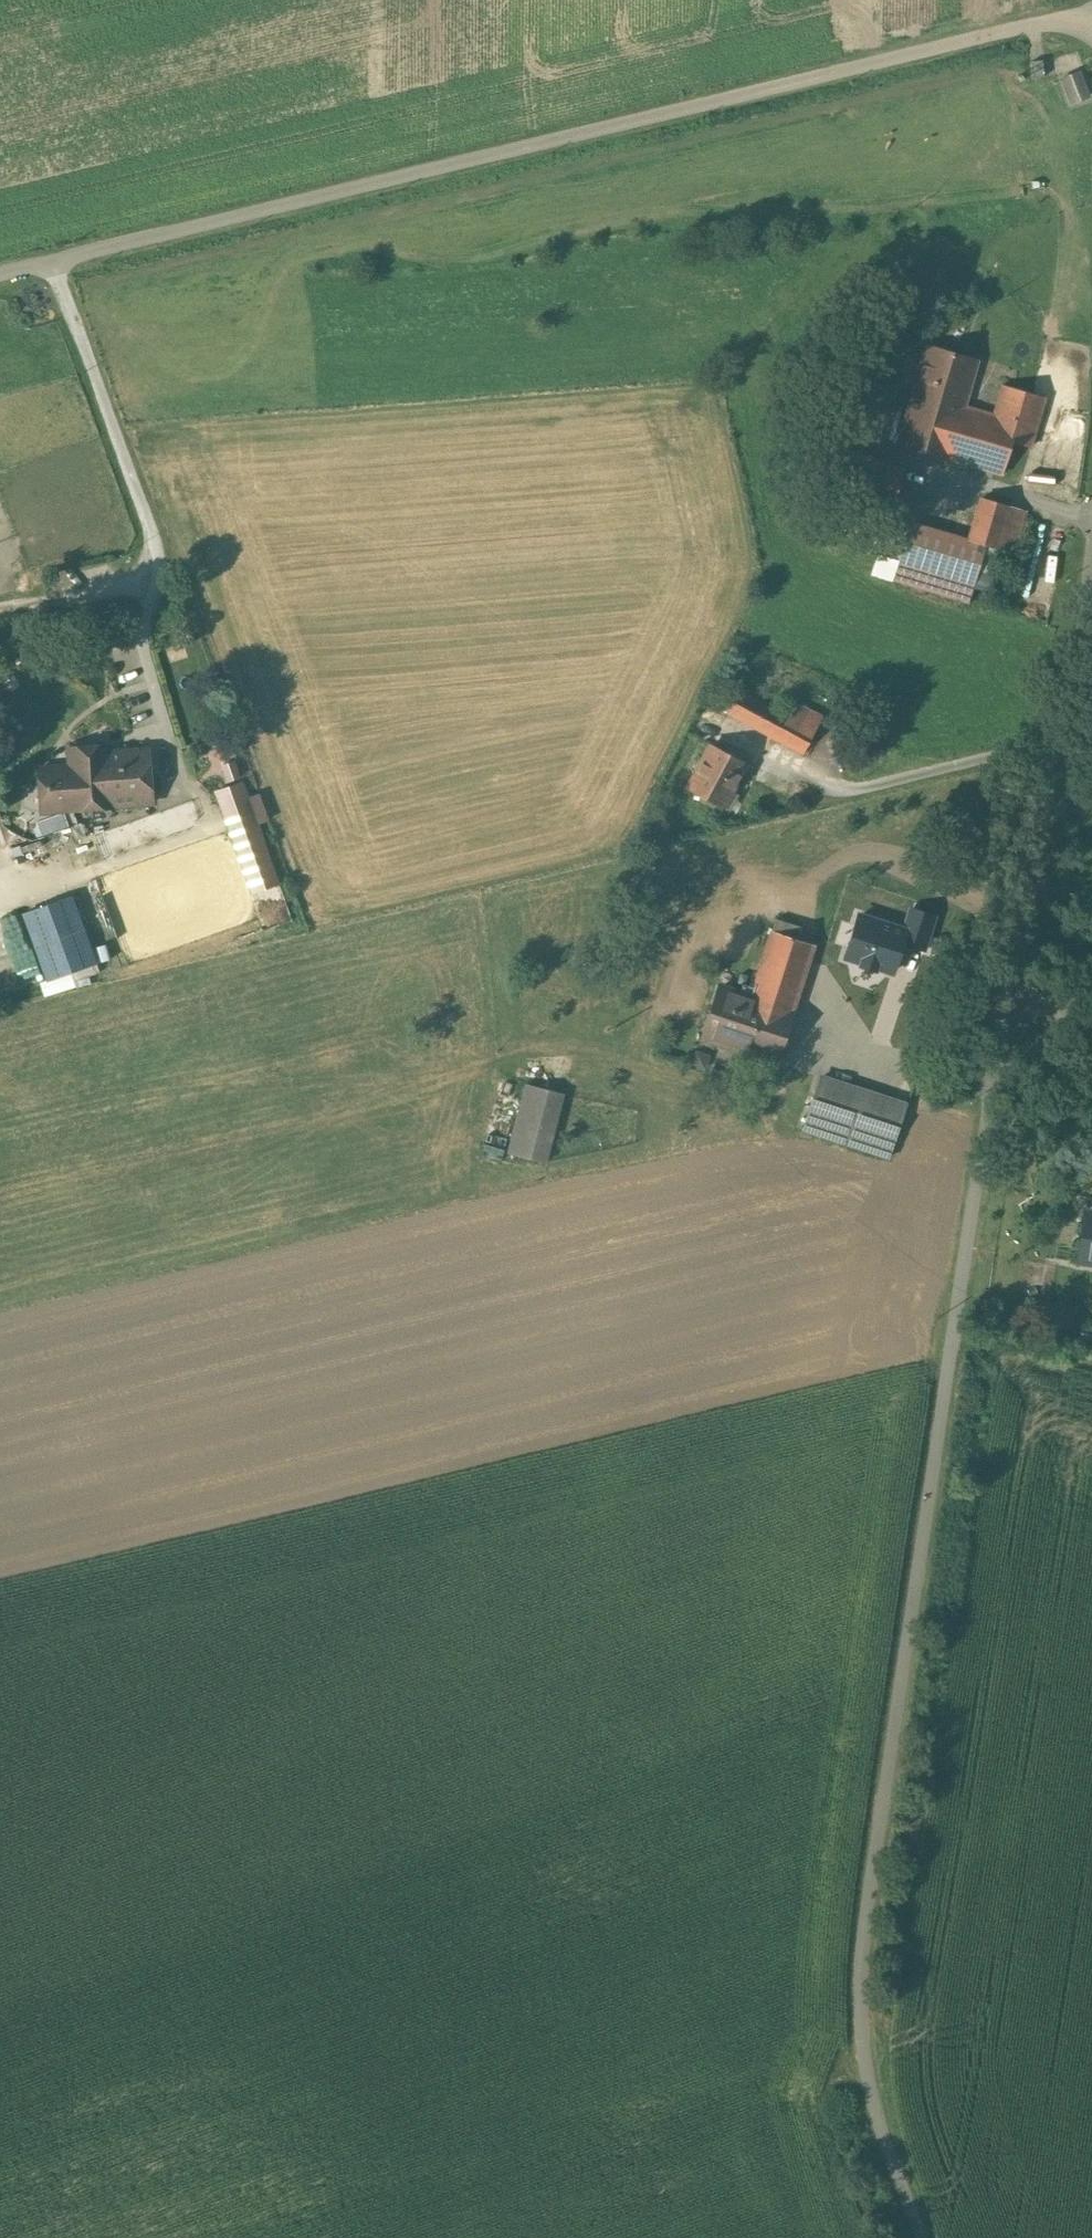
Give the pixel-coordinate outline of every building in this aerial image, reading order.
[(979,361),(927,345),(913,390),(965,406),(979,361)] [(965,406),(913,390),(897,442),(1000,473),(1010,440),(1031,446),(1045,398),(1002,385),(993,414),(965,406)] [(953,542),(888,521),(868,582),(950,608),(967,554),(983,559),(999,509),(967,498),(953,542)] [(1027,569),(1013,567),(1011,587),(1025,588),(1027,569)] [(740,693),(728,716),(800,752),(818,717),(794,705),(788,717),(740,693)] [(745,765),(709,747),(687,789),(724,807),(745,765)] [(149,801),(147,750),(68,753),(69,767),(41,768),(41,790),(48,788),(50,809),(149,801)] [(233,755),(219,760),(226,778),(240,773),(233,755)] [(279,883),(244,782),(213,793),(249,894),(279,883)] [(96,964),(72,898),(24,914),(48,982),(96,964)] [(910,929),(858,913),(843,961),(895,977),(910,929)] [(776,1063),(813,947),(772,934),(751,1000),(719,990),(703,1039),(776,1063)] [(101,969),(120,963),(111,936),(92,942),(101,969)] [(904,1107),(824,1079),(807,1128),(887,1156),(904,1107)] [(525,1083),(506,1152),(547,1163),(565,1093),(525,1083)] [(1082,1208),(1074,1263),(1091,1266),(1091,1209),(1082,1208)]
